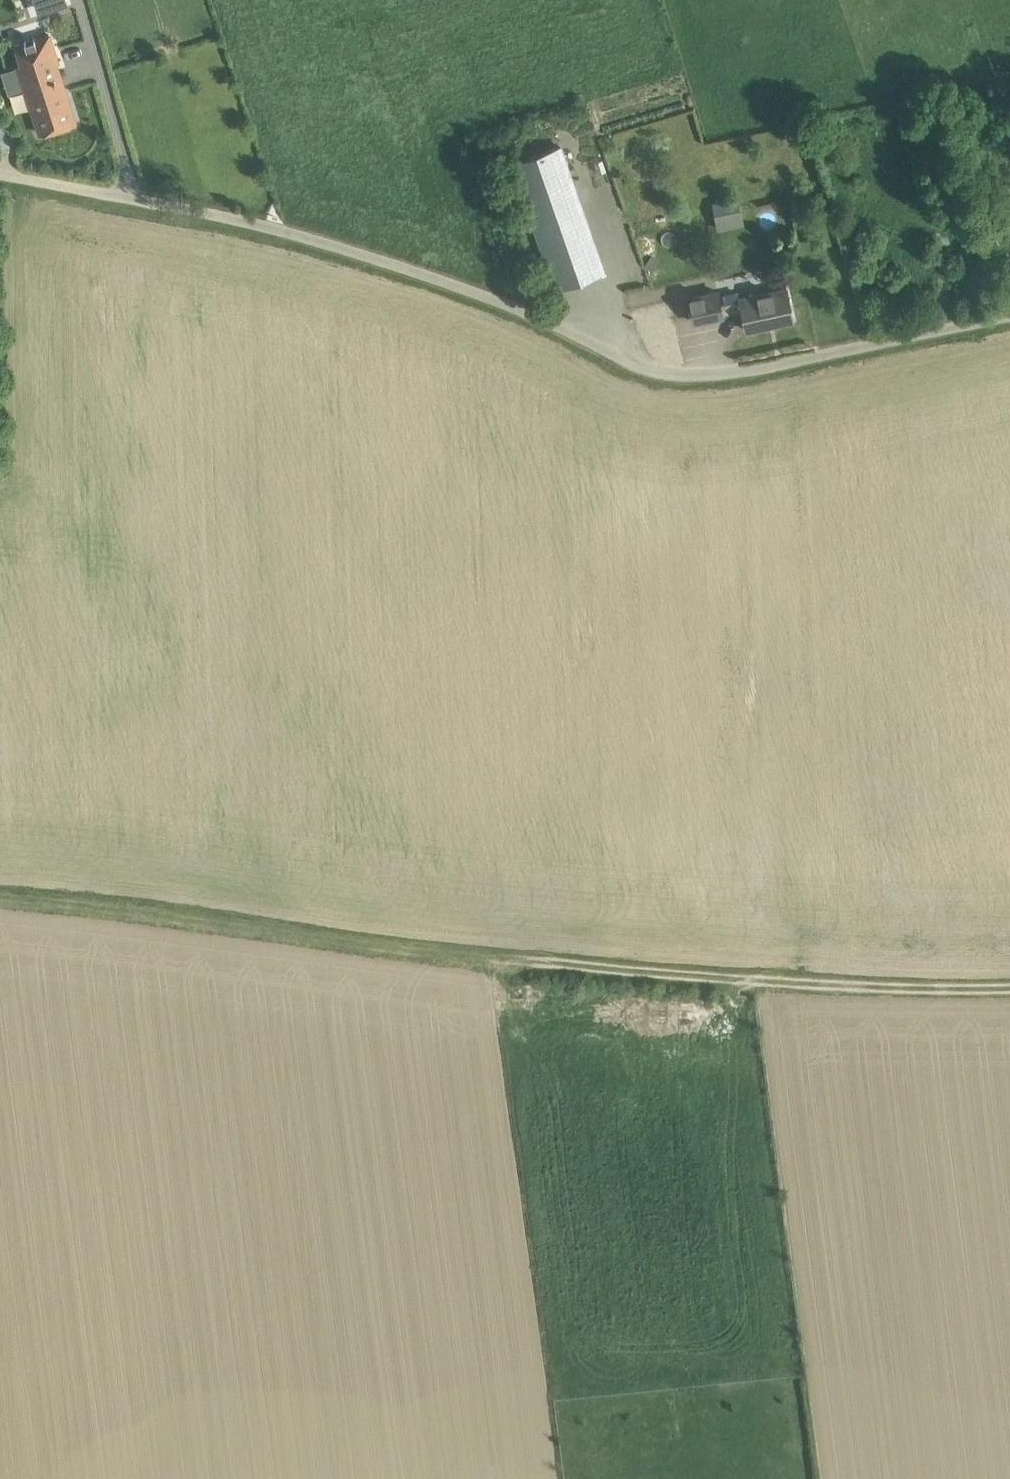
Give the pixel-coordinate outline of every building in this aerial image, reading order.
[(50,35),(16,45),(22,63),(18,65),(25,87),(39,133),(74,122),(56,63),(58,63),(50,35)] [(560,146),(513,162),(557,287),(604,270),(560,146)] [(999,159),(1004,183),(1009,182),(1009,157),(999,159)] [(746,208),(715,210),(716,226),(747,225),(746,208)] [(765,324),(794,318),(787,287),(740,297),(740,299),(722,303),(719,288),(687,295),(692,324),(725,317),(725,313),(742,309),(747,329),(766,325),(765,324)]
